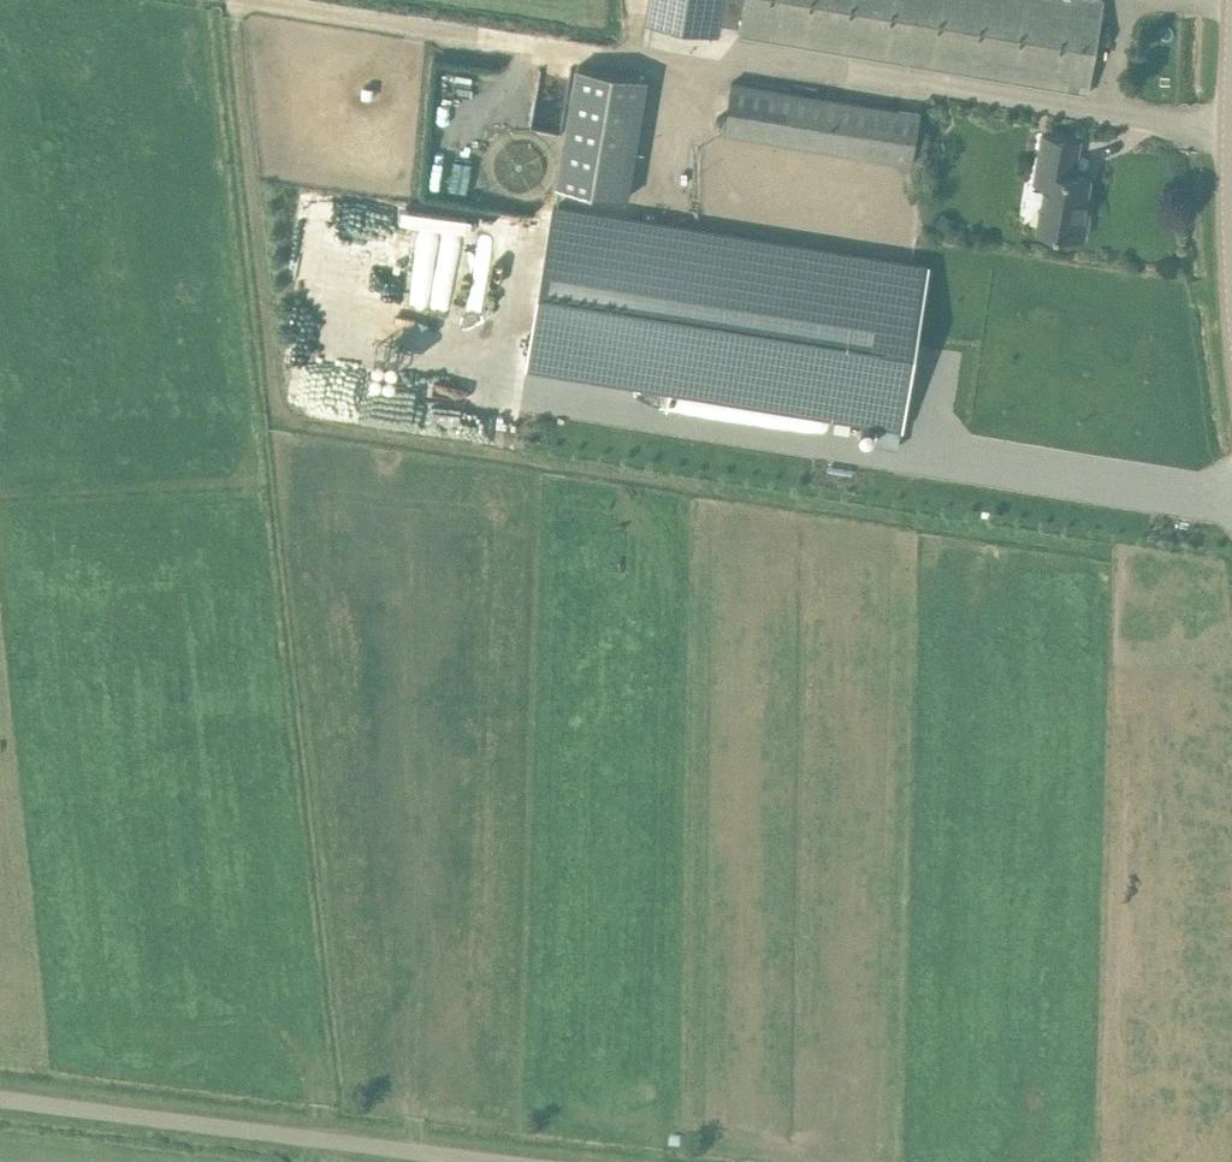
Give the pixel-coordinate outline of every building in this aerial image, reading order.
[(746,0),(646,0),(643,19),(715,31),(717,22),(742,26),(746,0)] [(742,26),(740,35),(1088,93),(1103,0),(746,0),(742,26)] [(577,65),(556,185),(629,197),(649,77),(577,65)] [(919,110),(734,79),(725,132),(910,163),(919,110)] [(1080,140),(1043,134),(1035,182),(1046,184),(1038,228),(1084,236),(1088,213),(1083,212),(1089,177),(1074,175),(1080,140)] [(434,188),(454,189),(455,153),(435,153),(434,188)] [(554,207),(529,364),(619,378),(769,403),(880,421),(876,443),(898,446),(902,424),(927,267),(645,222),(555,207),(554,207)]
